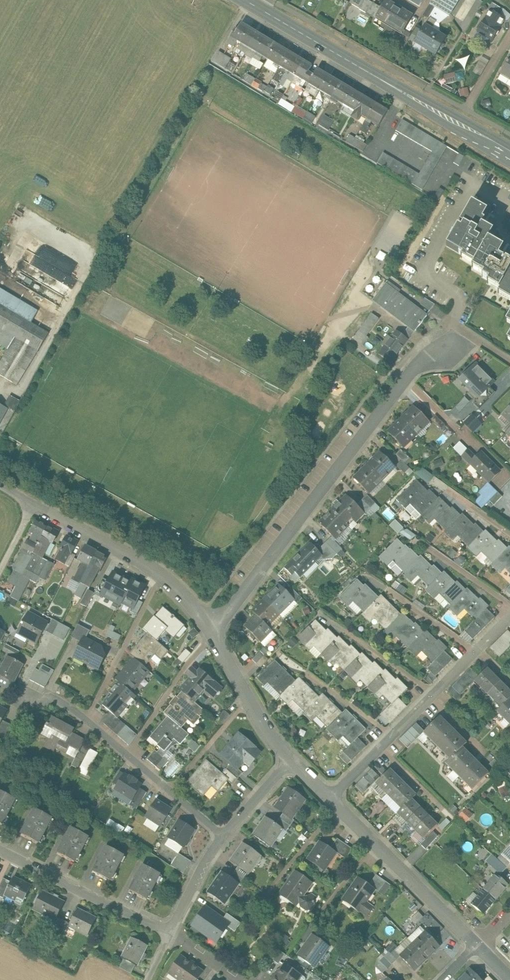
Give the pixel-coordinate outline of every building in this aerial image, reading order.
[(350,3),(360,9),(365,0),(352,0),(350,3)] [(414,16),(387,0),(376,18),(403,34),(414,16)] [(436,8),(449,16),(459,0),(440,0),(436,8)] [(504,9),(493,2),(489,9),(493,12),(499,16),(504,9)] [(430,4),(424,14),(428,17),(429,14),(431,14),(432,14),(436,8),(430,4)] [(488,20),(486,18),(478,31),(493,41),(506,20),(499,16),(493,12),(488,20)] [(430,18),(425,25),(415,42),(436,54),(446,38),(432,29),(436,22),(430,18)] [(241,24),(237,30),(235,29),(227,43),(234,47),(238,41),(241,43),(249,29),(241,24)] [(257,33),(249,29),(241,43),(237,49),(245,54),(257,33)] [(245,54),(247,55),(253,59),(254,58),(253,58),(265,38),(257,33),(245,54)] [(265,38),(253,58),(254,58),(259,61),(263,56),(268,59),(277,45),(265,38)] [(277,45),(268,59),(275,63),(273,66),(275,67),(278,69),(280,66),(288,52),(277,45)] [(225,56),(219,52),(213,61),(219,65),(225,56)] [(288,52),(280,66),(278,69),(276,73),(276,72),(273,78),(277,80),(276,82),(280,84),(296,57),(288,52)] [(231,59),(225,56),(219,65),(225,69),(231,59)] [(296,57),(280,84),(283,87),(288,79),(292,82),(295,76),(304,61),(296,57)] [(502,72),(509,77),(509,58),(502,72)] [(304,61),(295,76),(300,78),(296,85),(302,88),(306,82),(309,84),(313,76),(308,73),(312,66),(304,61)] [(236,65),(230,62),(226,69),(231,72),(236,65)] [(313,76),(309,84),(321,91),(329,76),(317,69),(313,76)] [(446,83),(458,80),(455,71),(444,74),(446,83)] [(256,79),(247,74),(244,80),(252,85),(256,79)] [(329,76),(321,91),(327,95),(326,97),(331,100),(341,83),(329,76)] [(262,83),(256,79),(252,85),(258,89),(262,83)] [(352,90),(341,83),(331,100),(330,100),(337,104),(338,102),(343,105),(344,105),(352,90)] [(274,89),(268,85),(264,92),(270,96),(274,89)] [(364,97),(352,90),(344,105),(355,112),(355,111),(364,97)] [(283,96),(278,93),(274,99),(279,102),(283,96)] [(364,97),(355,111),(355,112),(352,118),(358,121),(362,116),(367,119),(367,118),(375,104),(364,97)] [(279,103),(303,118),(306,114),(282,99),(279,103)] [(375,104),(367,118),(360,130),(366,134),(369,127),(368,127),(371,122),(379,126),(387,111),(375,104)] [(316,117),(308,112),(304,117),(313,122),(316,117)] [(332,125),(322,119),(319,124),(329,130),(332,125)] [(402,119),(396,130),(401,133),(407,122),(402,119)] [(407,122),(401,133),(406,136),(412,126),(407,122)] [(412,126),(406,136),(411,139),(418,129),(412,126)] [(418,129),(411,139),(417,142),(423,132),(418,129)] [(423,132),(417,142),(422,146),(428,135),(423,132)] [(355,138),(350,134),(346,141),(351,145),(355,138)] [(433,138),(428,135),(422,146),(427,149),(433,138)] [(367,145),(355,138),(351,145),(363,152),(367,145)] [(438,141),(433,138),(427,149),(432,152),(433,151),(435,146),(438,141)] [(447,147),(438,141),(435,146),(444,151),(447,147)] [(444,151),(435,146),(433,151),(442,156),(444,151)] [(442,156),(433,151),(432,152),(430,155),(439,161),(442,156)] [(383,152),(377,163),(382,166),(388,155),(383,152)] [(464,157),(459,154),(454,163),(459,166),(464,157)] [(388,155),(382,166),(387,169),(393,158),(388,155)] [(439,161),(430,155),(427,160),(436,166),(439,161)] [(393,158),(387,169),(393,172),(399,162),(393,158)] [(436,166),(427,160),(424,165),(433,171),(436,166)] [(404,165),(399,162),(393,172),(398,175),(404,165)] [(404,165),(398,175),(403,178),(409,168),(404,165)] [(433,171),(424,165),(422,170),(431,175),(433,171)] [(409,168),(403,178),(408,181),(414,171),(409,168)] [(431,175),(422,170),(419,174),(419,175),(428,180),(431,175)] [(414,171),(408,181),(413,184),(416,179),(419,175),(419,174),(414,171)] [(428,180),(419,175),(416,179),(425,185),(428,180)] [(425,185),(416,179),(413,184),(422,190),(425,185)] [(444,191),(439,188),(434,197),(439,200),(444,191)] [(474,265),(489,239),(494,231),(482,225),(485,220),(483,219),(488,211),(473,202),(461,222),(464,224),(462,228),(458,226),(447,246),(463,255),(461,257),(474,265)] [(474,265),(473,267),(484,274),(483,276),(489,280),(488,283),(500,290),(498,292),(509,299),(509,263),(499,256),(504,248),(489,239),(474,265)] [(26,253),(23,261),(53,274),(47,287),(66,296),(75,275),(26,253)] [(404,286),(391,276),(385,284),(398,294),(404,286)] [(426,315),(417,308),(398,294),(385,284),(374,299),(416,330),(427,316),(426,315)] [(0,288),(0,304),(32,323),(37,311),(0,288)] [(435,304),(425,298),(417,308),(426,315),(435,304)] [(16,338),(8,350),(0,364),(0,375),(18,385),(38,351),(39,351),(49,333),(32,323),(0,304),(0,328),(16,338)] [(372,313),(359,331),(366,336),(379,318),(372,313)] [(0,328),(0,345),(8,350),(16,338),(0,328)] [(366,336),(359,331),(354,339),(363,346),(369,338),(366,336)] [(408,340),(396,331),(387,343),(399,351),(408,340)] [(399,351),(387,343),(379,354),(390,363),(399,351)] [(476,364),(460,380),(478,398),(479,398),(490,387),(494,382),(476,364)] [(457,384),(453,388),(458,393),(462,390),(458,386),(459,386),(457,384)] [(490,387),(479,398),(478,398),(473,403),(475,405),(479,409),(496,392),(490,387)] [(21,401),(11,395),(5,405),(15,411),(21,401)] [(429,422),(414,407),(401,420),(416,435),(429,422)] [(446,425),(436,415),(431,420),(441,430),(446,425)] [(473,415),(464,424),(469,428),(477,420),(473,415)] [(416,435),(401,420),(388,433),(404,448),(416,435)] [(477,420),(469,428),(473,432),(481,424),(477,420)] [(410,459),(401,451),(397,455),(402,461),(405,464),(410,459)] [(380,453),(367,466),(383,481),(396,468),(380,453)] [(481,453),(471,463),(490,482),(500,472),(481,453)] [(405,464),(402,461),(397,466),(405,474),(410,469),(405,464)] [(367,466),(354,480),(369,495),(383,481),(367,466)] [(424,466),(417,472),(428,483),(435,477),(424,466)] [(416,480),(397,500),(404,507),(411,500),(416,505),(415,506),(423,514),(438,499),(429,491),(427,493),(423,489),(424,488),(416,480)] [(497,493),(488,484),(480,492),(489,501),(490,501),(497,493)] [(497,493),(490,501),(494,505),(502,496),(498,492),(497,493)] [(357,506),(347,496),(333,511),(347,524),(352,519),(355,522),(364,514),(357,506)] [(375,505),(367,496),(363,500),(371,509),(375,505)] [(446,505),(439,498),(423,514),(421,516),(428,522),(434,516),(439,520),(438,522),(446,530),(461,516),(453,508),(450,511),(445,505),(446,505)] [(371,509),(363,500),(357,506),(364,514),(366,515),(372,509),(371,509)] [(347,524),(333,511),(320,524),(336,540),(349,527),(347,524)] [(470,521),(462,514),(461,516),(446,530),(444,532),(451,538),(457,532),(462,538),(461,539),(469,547),(484,532),(476,524),(473,527),(469,522),(470,521)] [(38,520),(31,532),(34,534),(31,540),(30,541),(38,545),(48,526),(38,520)] [(59,532),(48,526),(38,545),(33,554),(41,558),(41,557),(49,542),(53,544),(59,532)] [(405,530),(403,534),(412,538),(414,534),(405,530)] [(493,538),(486,530),(469,547),(468,548),(475,555),(481,549),(487,555),(485,556),(492,563),(507,548),(499,540),(496,543),(492,539),(493,538)] [(67,536),(61,548),(62,548),(56,559),(65,564),(71,553),(72,554),(72,553),(78,542),(67,536)] [(30,541),(31,540),(29,539),(14,569),(23,574),(25,569),(33,554),(38,545),(30,541)] [(342,550),(330,539),(326,543),(338,554),(342,550)] [(405,546),(397,539),(379,558),(387,565),(392,569),(396,565),(404,572),(419,557),(411,549),(408,552),(404,547),(405,546)] [(338,554),(326,543),(321,548),(319,546),(315,546),(314,547),(323,556),(322,557),(324,560),(333,558),(338,554)] [(299,554),(313,566),(322,557),(323,556),(314,547),(311,544),(302,553),(299,554)] [(97,552),(86,546),(78,560),(84,563),(75,580),(80,583),(81,583),(97,552)] [(509,546),(492,563),(491,564),(498,571),(504,565),(509,569),(507,571),(509,573),(509,547),(509,546)] [(97,552),(81,583),(87,586),(90,588),(100,568),(102,569),(108,557),(97,552)] [(71,553),(65,564),(70,567),(76,555),(72,553),(72,554),(71,553)] [(41,558),(33,554),(25,569),(40,577),(48,561),(41,557),(41,558)] [(313,566),(299,554),(285,568),(292,576),(298,570),(303,575),(313,566)] [(431,568),(426,563),(428,562),(421,555),(404,572),(403,574),(409,581),(418,572),(422,577),(421,578),(429,587),(442,574),(434,565),(431,568)] [(40,577),(46,581),(55,564),(48,561),(40,577)] [(16,587),(22,576),(23,574),(14,569),(7,582),(16,587)] [(25,569),(23,574),(22,576),(30,580),(37,583),(40,577),(25,569)] [(456,583),(444,572),(429,587),(426,590),(433,598),(438,592),(451,605),(466,590),(457,582),(456,583)] [(139,586),(126,579),(127,578),(121,575),(111,592),(117,596),(119,592),(133,599),(131,603),(132,603),(141,586),(140,585),(139,586)] [(11,597),(17,600),(20,599),(30,580),(22,576),(16,587),(11,597)] [(109,580),(103,578),(98,588),(103,591),(104,589),(110,591),(113,584),(108,581),(109,580)] [(364,586),(358,580),(339,598),(346,605),(353,599),(365,611),(379,598),(370,590),(368,592),(363,587),(364,586)] [(80,583),(76,591),(77,591),(75,595),(81,598),(87,586),(81,583),(80,583)] [(279,585),(264,600),(280,615),(294,601),(292,599),(293,599),(287,594),(279,585)] [(478,600),(473,596),(474,595),(467,588),(451,605),(448,607),(455,615),(456,614),(456,613),(464,606),(469,611),(467,612),(475,620),(477,618),(481,614),(487,608),(489,606),(481,598),(478,600)] [(302,598),(292,589),(287,594),(293,599),(292,599),(294,601),(297,604),(302,598)] [(88,590),(81,604),(87,607),(94,593),(88,590)] [(401,615),(381,596),(379,598),(365,611),(362,614),(370,621),(375,616),(380,621),(379,622),(386,630),(401,615)] [(280,615),(264,600),(253,611),(257,615),(268,627),(280,615)] [(155,615),(143,629),(147,633),(157,641),(168,628),(174,633),(182,624),(184,626),(185,625),(163,606),(155,616),(155,615)] [(495,617),(487,608),(481,614),(490,623),(495,617)] [(48,624),(28,613),(18,632),(38,643),(48,624)] [(413,625),(409,621),(410,620),(403,613),(401,615),(386,630),(384,632),(392,639),(393,638),(392,638),(397,633),(401,638),(401,639),(409,647),(424,632),(416,623),(413,625)] [(490,623),(481,614),(477,618),(486,627),(490,623)] [(268,627),(257,615),(245,627),(261,642),(273,631),(268,627)] [(486,627),(477,618),(475,620),(473,622),(482,631),(486,627)] [(53,619),(46,631),(53,635),(60,623),(53,619)] [(326,632),(316,621),(299,638),(307,646),(312,641),(324,653),(337,639),(328,630),(326,632)] [(482,631),(473,622),(469,626),(477,635),(482,631)] [(90,631),(78,624),(71,637),(82,643),(84,638),(86,639),(90,631)] [(477,635),(469,626),(464,631),(465,631),(473,639),(477,635)] [(111,629),(108,636),(119,641),(122,634),(111,629)] [(433,637),(426,630),(424,632),(409,647),(407,648),(415,656),(416,655),(415,655),(421,649),(426,653),(425,654),(433,662),(435,660),(440,656),(444,651),(447,648),(439,640),(437,642),(432,638),(433,637)] [(473,639),(465,631),(460,637),(469,643),(473,639)] [(147,633),(129,654),(144,667),(155,654),(161,660),(168,651),(157,641),(147,633)] [(503,635),(499,639),(508,648),(509,646),(509,641),(503,635)] [(350,648),(339,637),(337,639),(324,653),(322,655),(330,663),(335,658),(347,669),(361,655),(352,646),(350,648)] [(86,639),(84,638),(82,643),(74,656),(99,669),(104,657),(99,655),(99,652),(101,647),(86,639)] [(508,648),(499,639),(495,643),(504,652),(508,648)] [(504,652),(495,643),(490,648),(500,657),(504,652)] [(20,652),(7,645),(3,651),(17,658),(20,652)] [(187,648),(178,659),(183,663),(192,653),(187,648)] [(260,651),(252,659),(257,664),(265,655),(260,651)] [(453,660),(444,651),(440,656),(448,665),(453,660)] [(373,664),(362,654),(361,655),(347,669),(345,671),(354,679),(359,674),(370,686),(384,672),(374,663),(373,664)] [(265,655),(257,664),(261,668),(269,660),(265,655)] [(0,670),(0,685),(6,688),(12,688),(14,683),(14,684),(24,665),(7,656),(0,670)] [(448,665),(440,656),(435,660),(444,669),(448,665)] [(135,659),(116,680),(119,682),(131,693),(150,672),(144,667),(135,659)] [(444,669),(435,660),(433,662),(431,664),(440,673),(444,669)] [(296,681),(275,661),(258,679),(265,686),(270,681),(283,694),(296,681)] [(39,669),(36,667),(30,679),(46,687),(55,669),(42,663),(39,669)] [(440,673),(431,664),(427,668),(432,673),(436,677),(440,673)] [(479,677),(470,668),(466,673),(474,682),(475,681),(479,677)] [(501,682),(487,668),(479,677),(475,681),(488,694),(501,682)] [(201,670),(194,678),(192,677),(180,690),(184,693),(194,702),(205,689),(213,696),(220,687),(201,670)] [(396,681),(386,670),(384,672),(370,686),(368,688),(377,696),(382,691),(393,703),(394,702),(397,698),(407,689),(398,680),(396,681)] [(436,677),(432,673),(428,676),(434,682),(437,678),(436,677)] [(474,682),(466,673),(461,677),(470,686),(474,682)] [(319,697),(299,677),(296,681),(283,694),(279,697),(288,705),(295,698),(306,710),(319,697)] [(470,686),(461,677),(457,682),(466,690),(470,686)] [(119,682),(109,693),(112,695),(103,705),(112,713),(117,718),(118,718),(136,697),(131,693),(119,682)] [(466,690),(457,682),(452,686),(461,695),(466,690)] [(501,682),(488,694),(495,702),(497,700),(502,706),(501,707),(509,699),(509,691),(501,682)] [(461,695),(452,686),(447,691),(456,700),(461,695)] [(194,702),(184,693),(177,701),(176,700),(165,713),(168,716),(180,726),(191,714),(197,719),(204,710),(194,702)] [(343,713),(323,694),(319,697),(306,710),(303,713),(312,722),(319,715),(330,726),(343,713)] [(406,707),(397,698),(394,702),(402,711),(406,707)] [(509,699),(501,707),(497,712),(504,719),(505,718),(509,722),(509,700),(509,699)] [(402,711),(394,702),(393,703),(389,706),(398,715),(402,711)] [(398,715),(389,706),(385,710),(394,719),(398,715)] [(226,710),(217,721),(222,725),(231,715),(226,710)] [(366,729),(346,710),(343,713),(330,726),(327,730),(335,738),(342,731),(354,742),(357,738),(366,729)] [(394,719),(385,710),(381,715),(390,723),(394,719)] [(112,713),(103,723),(109,727),(117,718),(112,713)] [(168,716),(150,737),(158,744),(157,745),(165,751),(173,742),(172,742),(175,739),(181,744),(189,734),(180,726),(168,716)] [(467,742),(440,716),(424,733),(450,759),(463,747),(467,742)] [(74,730),(53,718),(49,725),(48,724),(42,734),(55,741),(53,746),(67,753),(74,738),(71,736),(74,730)] [(117,718),(109,727),(113,731),(122,721),(118,718),(117,718)] [(2,720),(0,723),(0,734),(9,739),(15,727),(2,720)] [(122,721),(113,731),(118,735),(126,725),(122,721)] [(248,740),(240,734),(222,755),(232,763),(237,767),(243,760),(242,759),(244,757),(246,758),(247,757),(253,762),(261,752),(247,741),(248,740)] [(83,743),(74,738),(67,753),(76,758),(77,757),(83,745),(88,737),(86,736),(83,743)] [(366,747),(357,738),(354,742),(352,744),(361,752),(366,747)] [(195,751),(200,745),(193,739),(188,745),(195,751)] [(361,752),(352,744),(348,748),(356,756),(361,752)] [(83,745),(77,757),(84,761),(90,749),(83,745)] [(450,759),(446,764),(472,790),(489,773),(463,747),(450,759)] [(356,756),(348,748),(343,752),(352,761),(356,756)] [(155,750),(147,759),(152,763),(160,754),(155,750)] [(352,761),(343,752),(339,756),(348,765),(352,761)] [(160,754),(152,763),(157,767),(164,758),(160,754)] [(164,758),(157,767),(161,771),(169,762),(164,758)] [(206,761),(188,782),(203,795),(214,783),(220,788),(227,780),(228,779),(222,774),(206,761)] [(237,767),(232,763),(226,769),(238,779),(243,772),(237,767)] [(238,779),(226,769),(222,774),(228,779),(227,780),(233,785),(238,779)] [(372,769),(364,778),(372,785),(380,777),(372,769)] [(390,769),(377,783),(386,792),(399,778),(390,769)] [(124,775),(119,772),(113,782),(118,785),(124,775)] [(130,776),(130,777),(125,774),(124,775),(118,785),(115,789),(132,800),(139,789),(142,784),(137,781),(130,776)] [(372,785),(364,778),(360,782),(368,789),(372,785)] [(399,778),(386,792),(394,800),(407,787),(399,778)] [(360,782),(356,786),(363,794),(368,789),(360,782)] [(407,787),(394,800),(403,808),(412,799),(416,795),(407,787)] [(305,799),(289,788),(275,807),(284,813),(291,818),(292,818),(296,811),(295,810),(303,799),(304,800),(305,799)] [(132,800),(130,804),(137,809),(147,793),(139,789),(132,800)] [(0,791),(0,822),(3,824),(16,799),(0,791)] [(420,808),(412,799),(403,808),(398,813),(407,821),(420,808)] [(171,809),(157,800),(146,817),(161,826),(171,809)] [(420,808),(407,821),(415,830),(429,816),(420,808)] [(52,818),(35,809),(30,819),(29,819),(26,824),(27,824),(22,834),(39,843),(52,818)] [(291,818),(284,813),(280,818),(290,825),(294,820),(292,818),(291,818)] [(429,816),(415,830),(424,839),(438,825),(429,816)] [(276,824),(266,817),(254,834),(270,846),(271,845),(269,843),(272,839),(273,839),(281,828),(276,824)] [(290,825),(280,818),(276,824),(281,828),(286,831),(290,825)] [(194,830),(180,821),(165,845),(179,853),(185,844),(187,844),(189,840),(188,838),(194,830)] [(89,837),(72,828),(67,838),(66,837),(63,842),(64,843),(59,853),(76,862),(89,837)] [(434,831),(421,844),(426,849),(438,836),(434,831)] [(338,839),(331,848),(336,852),(343,842),(338,839)] [(320,841),(307,860),(324,871),(337,853),(336,852),(331,848),(320,841)] [(343,842),(336,852),(337,853),(341,855),(348,846),(343,842)] [(256,852),(243,844),(231,861),(238,866),(248,873),(248,872),(247,871),(253,861),(254,862),(255,861),(251,859),(256,852)] [(124,855),(107,846),(102,856),(101,856),(98,861),(99,861),(94,871),(111,880),(124,855)] [(348,846),(341,855),(346,859),(353,849),(348,846)] [(179,853),(171,865),(184,873),(191,861),(179,853)] [(498,859),(507,867),(509,864),(509,860),(503,854),(498,859)] [(507,867),(498,859),(492,865),(502,873),(507,867)] [(161,874),(144,866),(138,875),(137,875),(135,880),(136,881),(131,890),(148,899),(161,874)] [(248,873),(238,866),(234,871),(245,879),(249,873),(248,873)] [(245,879),(234,871),(230,877),(238,883),(238,884),(240,885),(245,879)] [(312,883),(296,871),(281,892),(292,899),(293,898),(298,902),(299,901),(301,902),(300,903),(301,906),(306,910),(310,909),(314,904),(313,900),(316,897),(311,894),(309,897),(308,897),(304,897),(302,896),(312,883)] [(230,877),(222,872),(209,890),(219,897),(222,893),(228,898),(238,884),(238,883),(230,877)] [(376,875),(369,885),(374,889),(381,878),(376,875)] [(507,885),(495,875),(484,889),(496,899),(507,885)] [(32,885),(14,876),(11,882),(4,896),(5,896),(22,905),(23,903),(32,885)] [(0,885),(0,896),(4,898),(5,896),(4,896),(11,882),(4,878),(0,885)] [(369,885),(359,878),(344,898),(359,909),(358,910),(367,916),(374,908),(365,902),(374,889),(369,885)] [(381,878),(374,889),(379,892),(386,882),(381,878)] [(386,882),(379,892),(384,895),(391,885),(386,882)] [(484,889),(471,904),(483,914),(496,899),(484,889)] [(65,902),(43,891),(34,910),(55,920),(57,917),(65,902)] [(461,891),(455,898),(460,902),(466,895),(461,891)] [(242,922),(227,912),(225,916),(205,904),(191,926),(218,943),(229,926),(236,931),(242,922)] [(97,918),(78,909),(69,926),(88,936),(97,918)] [(418,912),(411,919),(416,924),(423,917),(418,912)] [(57,917),(55,920),(51,928),(56,931),(62,919),(57,917)] [(62,919),(56,931),(62,934),(68,922),(62,919)] [(426,932),(420,937),(413,943),(427,958),(431,954),(432,954),(440,946),(426,931),(425,932),(426,932)] [(316,936),(313,939),(311,937),(300,953),(315,963),(323,951),(325,952),(329,946),(316,936)] [(148,946),(131,938),(122,958),(124,959),(136,965),(138,966),(148,946)] [(427,958),(413,943),(406,950),(401,956),(401,955),(400,956),(414,971),(423,963),(422,962),(427,958)] [(280,951),(274,961),(279,964),(285,954),(280,951)] [(397,960),(389,952),(385,957),(392,964),(397,960)] [(181,956),(169,973),(179,979),(181,979),(193,962),(190,961),(189,962),(181,956)] [(392,964),(385,957),(380,961),(388,969),(392,964)] [(136,965),(124,959),(120,968),(132,974),(136,965)] [(193,962),(181,979),(198,979),(203,972),(195,966),(196,964),(193,962)] [(285,964),(279,973),(277,972),(276,974),(284,979),(305,979),(304,977),(285,964)] [(470,969),(462,977),(460,979),(481,979),(470,969)]
